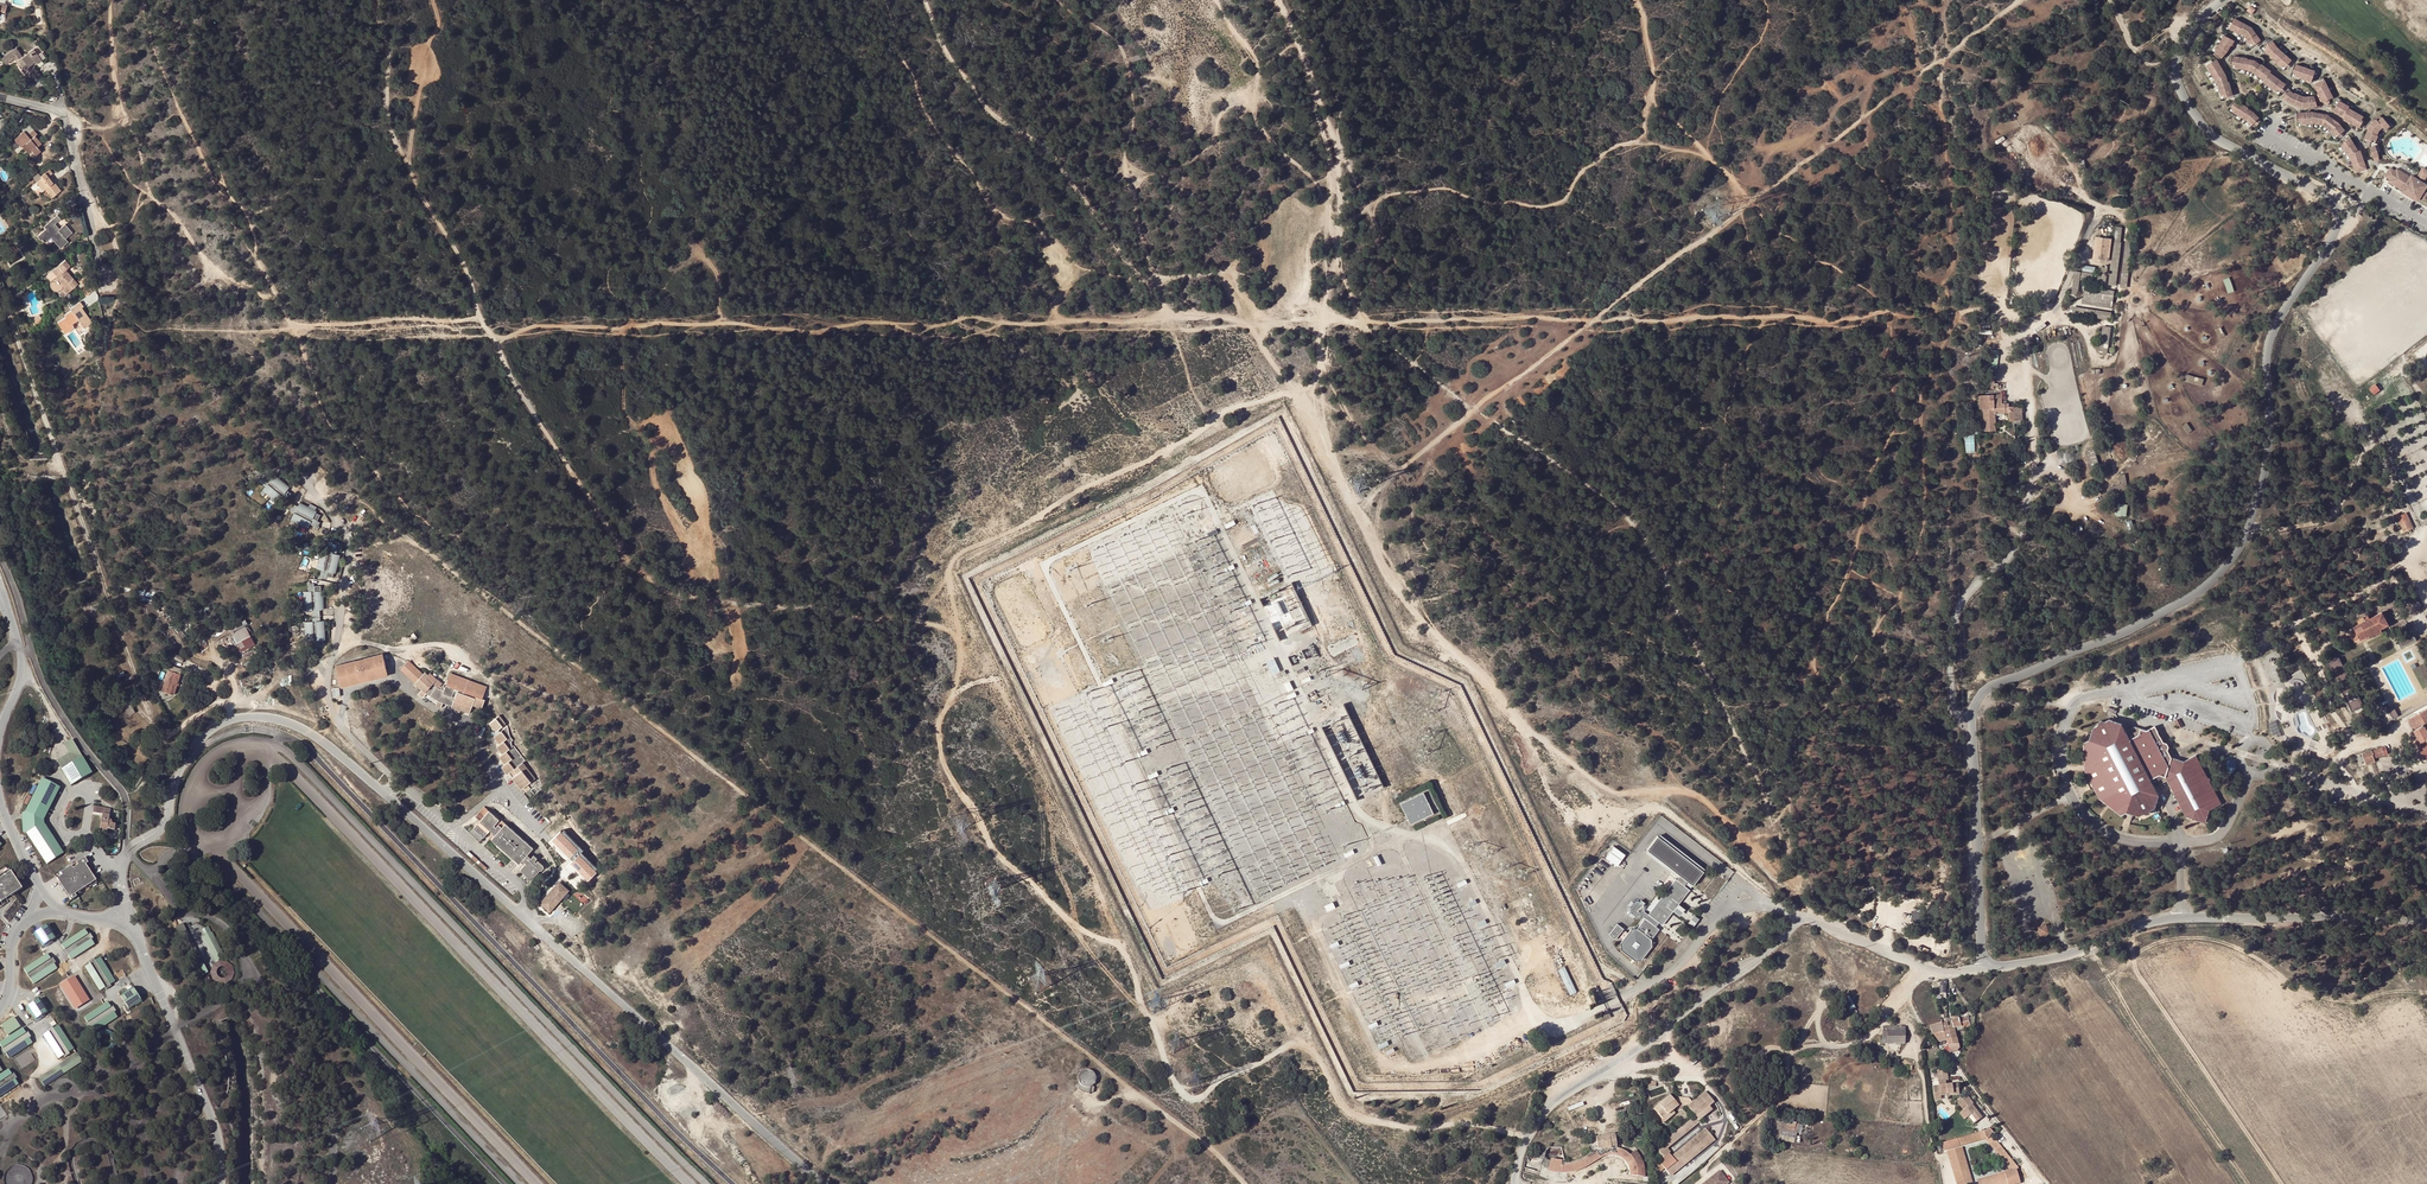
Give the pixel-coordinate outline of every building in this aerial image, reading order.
[(2251,38),(2249,41),(2258,46),(2265,33),(2237,19),(2232,29),(2251,38)] [(2287,69),(2295,61),(2274,40),(2266,48),(2287,69)] [(42,60),(46,57),(38,45),(34,49),(42,60)] [(2,58),(6,64),(14,58),(17,62),(19,61),(23,68),(22,69),(27,76),(29,75),(34,81),(40,77),(36,70),(34,71),(30,65),(35,62),(37,64),(42,60),(34,49),(26,54),(22,57),(21,55),(16,48),(2,58)] [(2222,59),(2210,64),(2225,100),(2237,95),(2222,59)] [(2298,76),(2314,82),(2318,70),(2296,63),(2294,71),(2299,73),(2298,76)] [(2329,79),(2317,83),(2323,103),(2335,99),(2329,79)] [(2314,110),(2318,100),(2289,88),(2284,98),(2314,110)] [(2362,127),(2368,116),(2342,101),(2335,112),(2362,127)] [(2377,115),(2367,138),(2377,142),(2384,127),(2390,130),(2394,122),(2377,115)] [(23,129),(24,131),(28,135),(34,130),(29,124),(23,129)] [(14,139),(21,147),(22,146),(25,144),(31,150),(35,155),(41,151),(37,147),(42,143),(35,136),(37,134),(34,130),(28,135),(24,131),(14,139)] [(25,144),(22,146),(28,153),(31,150),(25,144)] [(2376,161),(2383,159),(2378,145),(2372,147),(2376,161)] [(2424,154),(2419,161),(2426,167),(2426,166),(2426,156),(2424,154)] [(2423,167),(2417,177),(2416,178),(2411,175),(2410,176),(2397,168),(2396,171),(2391,168),(2384,177),(2390,181),(2388,182),(2403,191),(2402,193),(2418,203),(2421,199),(2425,201),(2426,198),(2426,191),(2426,190),(2426,185),(2424,183),(2425,182),(2426,179),(2426,170),(2423,167)] [(42,178),(37,182),(41,187),(44,191),(46,189),(52,197),(61,191),(55,182),(53,183),(52,181),(53,180),(50,176),(53,173),(50,169),(41,176),(42,178)] [(37,182),(42,178),(41,176),(39,173),(34,177),(37,182)] [(41,187),(37,182),(35,183),(31,187),(33,190),(37,190),(41,187)] [(57,215),(50,221),(58,230),(60,229),(55,224),(61,219),(57,215)] [(50,236),(61,248),(68,242),(66,239),(64,237),(71,231),(65,224),(60,229),(58,230),(50,221),(44,226),(46,229),(39,234),(43,238),(42,239),(44,241),(50,236)] [(2114,227),(2106,285),(2114,286),(2119,242),(2118,242),(2120,227),(2114,227)] [(2125,231),(2118,287),(2125,288),(2131,232),(2125,231)] [(2093,236),(2091,259),(2107,261),(2110,238),(2093,236)] [(60,292),(64,296),(78,284),(73,278),(72,280),(64,271),(66,269),(71,266),(66,259),(52,271),(52,272),(56,276),(63,285),(60,292)] [(73,278),(66,269),(64,271),(72,280),(73,278)] [(2073,270),(2070,294),(2076,295),(2078,280),(2079,271),(2073,270)] [(2102,275),(2079,271),(2078,280),(2104,283),(2105,275),(2103,275),(2102,275)] [(56,276),(52,272),(47,275),(52,280),(56,276)] [(84,287),(91,281),(86,275),(79,281),(84,287)] [(2225,278),(2229,292),(2235,291),(2231,277),(2225,278)] [(96,288),(94,278),(91,281),(84,287),(81,289),(87,295),(96,288)] [(2087,282),(2084,299),(2112,304),(2114,291),(2091,287),(2087,282)] [(2112,304),(2084,299),(2083,304),(2112,308),(2112,304)] [(58,323),(64,332),(67,330),(69,331),(74,327),(72,324),(78,320),(85,328),(92,323),(83,310),(81,311),(80,309),(82,307),(84,306),(80,301),(71,308),(72,310),(65,315),(66,317),(58,323)] [(2111,314),(2073,308),(2072,314),(2110,320),(2111,314)] [(36,325),(43,320),(39,315),(32,320),(36,325)] [(2109,327),(2103,326),(2099,353),(2105,354),(2109,327)] [(1990,349),(1989,366),(1998,367),(2000,350),(1990,349)] [(2420,525),(2426,521),(2426,409),(2402,363),(2346,393),(2387,466),(2420,525)] [(1997,369),(1989,367),(1987,382),(1995,383),(1997,369)] [(2185,374),(2183,381),(2201,386),(2203,379),(2185,374)] [(2005,413),(2004,402),(2002,402),(2001,394),(1982,395),(1982,409),(1983,431),(1996,431),(1995,414),(2005,413)] [(2021,406),(2008,407),(2008,413),(2009,421),(2022,420),(2021,406)] [(2093,448),(2087,450),(2094,473),(2100,471),(2093,448)] [(271,473),(267,478),(271,482),(273,483),(271,486),(269,484),(267,486),(263,490),(278,502),(284,496),(281,494),(283,492),(285,494),(290,487),(276,475),(275,476),(271,473)] [(2122,485),(2109,489),(2110,494),(2129,488),(2125,473),(2120,475),(2122,485)] [(264,477),(261,481),(267,486),(269,484),(271,486),(273,483),(271,482),(267,478),(264,477)] [(295,512),(292,520),(309,529),(311,524),(312,521),(310,520),(311,517),(314,519),(318,521),(321,515),(317,513),(318,511),(301,503),(297,510),(299,511),(298,514),(295,512)] [(2127,505),(2116,504),(2114,514),(2125,516),(2127,505)] [(2406,521),(2403,514),(2399,516),(2398,514),(2395,515),(2400,524),(2406,521)] [(312,521),(311,524),(318,528),(321,522),(318,521),(314,519),(311,517),(310,520),(312,521)] [(1234,520),(1224,525),(1226,529),(1236,525),(1234,520)] [(2406,521),(2400,524),(2404,533),(2410,529),(2406,521)] [(1216,529),(1207,533),(1209,537),(1218,533),(1216,529)] [(322,550),(317,568),(322,570),(325,571),(326,568),(329,568),(328,571),(327,576),(333,578),(335,573),(336,573),(341,555),(333,553),(332,556),(330,555),(330,552),(322,550)] [(1234,564),(1224,569),(1226,573),(1236,568),(1234,564)] [(325,571),(322,570),(320,577),(326,579),(327,576),(328,571),(329,568),(326,568),(325,571)] [(304,592),(305,611),(313,610),(313,607),(316,607),(316,610),(324,610),(323,591),(322,591),(321,586),(315,586),(315,591),(315,594),(313,594),(312,591),(309,591),(304,592)] [(2368,615),(2363,617),(2365,621),(2353,627),(2356,633),(2350,636),(2354,644),(2365,637),(2367,640),(2382,632),(2380,629),(2389,625),(2382,612),(2370,619),(2368,615)] [(245,619),(229,628),(231,632),(248,624),(245,619)] [(306,622),(307,641),(312,641),(315,640),(315,638),(318,637),(318,640),(318,645),(325,645),(324,640),(326,640),(325,621),(317,621),(317,624),(314,624),(314,621),(306,622)] [(246,628),(233,635),(241,650),(255,643),(246,628)] [(2365,637),(2354,644),(2355,646),(2367,640),(2365,637)] [(342,688),(379,678),(377,669),(386,666),(383,654),(336,667),(342,688)] [(2342,655),(2328,660),(2349,710),(2363,704),(2342,655)] [(417,682),(423,674),(409,662),(402,669),(417,682)] [(386,666),(377,669),(379,678),(389,676),(386,666)] [(169,669),(162,690),(167,692),(174,671),(169,669)] [(429,675),(426,672),(423,674),(417,682),(416,683),(426,693),(438,700),(436,705),(441,707),(443,702),(452,705),(451,708),(460,712),(461,709),(469,713),(473,705),(481,708),(485,699),(447,684),(445,690),(438,687),(433,683),(436,678),(431,673),(429,675)] [(1293,689),(1290,682),(1284,685),(1287,692),(1293,689)] [(2399,714),(2393,704),(2387,706),(2392,718),(2399,714)] [(2425,760),(2426,759),(2426,709),(2408,719),(2419,740),(2420,743),(2417,745),(2425,760)] [(524,792),(531,800),(542,791),(533,780),(536,777),(523,762),(525,760),(514,746),(512,747),(511,742),(513,740),(510,736),(507,727),(500,716),(490,724),(498,733),(494,736),(500,744),(496,747),(502,754),(499,756),(505,764),(501,766),(508,774),(511,772),(514,776),(513,777),(522,789),(523,787),(526,791),(524,792)] [(1328,735),(1334,732),(1333,731),(1339,728),(1337,725),(1341,723),(1339,718),(1323,726),(1328,735)] [(2085,770),(2090,780),(2095,788),(2100,798),(2121,815),(2127,811),(2140,815),(2144,813),(2147,814),(2150,813),(2151,810),(2156,807),(2160,795),(2154,783),(2152,778),(2131,738),(2129,734),(2127,731),(2123,724),(2109,720),(2105,722),(2102,721),(2100,722),(2098,725),(2094,727),(2090,739),(2084,743),(2085,770)] [(2155,726),(2150,729),(2169,765),(2172,757),(2168,750),(2169,746),(2167,743),(2163,742),(2155,726)] [(2140,729),(2129,734),(2131,738),(2139,734),(2140,729)] [(2159,774),(2166,776),(2169,765),(2150,729),(2147,730),(2140,729),(2139,734),(2131,738),(2152,778),(2159,774)] [(2376,761),(2375,758),(2377,757),(2384,754),(2382,747),(2372,751),(2372,750),(2363,754),(2367,765),(2373,763),(2376,761)] [(1147,749),(1137,754),(1139,758),(1149,753),(1147,749)] [(2169,765),(2166,776),(2175,794),(2175,798),(2177,799),(2187,817),(2205,822),(2210,810),(2222,803),(2210,781),(2211,778),(2208,777),(2197,755),(2184,761),(2172,757),(2169,765)] [(92,774),(83,758),(62,770),(71,786),(92,774)] [(52,765),(45,760),(43,764),(49,768),(52,765)] [(1157,771),(1148,775),(1150,779),(1159,775),(1157,771)] [(2152,778),(2154,783),(2166,776),(2159,774),(2152,778)] [(60,788),(43,779),(26,813),(23,813),(24,833),(27,833),(47,864),(64,854),(44,823),(43,822),(43,820),(60,788)] [(1435,813),(1424,792),(1402,804),(1412,825),(1435,813)] [(1346,804),(1344,800),(1335,804),(1337,809),(1346,804)] [(480,821),(489,811),(483,806),(475,816),(480,821)] [(111,809),(104,808),(100,834),(107,835),(108,830),(115,831),(116,824),(112,824),(113,822),(112,821),(109,820),(111,809)] [(498,819),(489,811),(480,821),(473,828),(483,836),(490,830),(495,835),(492,839),(519,864),(523,859),(526,862),(521,869),(528,875),(527,877),(530,879),(532,879),(540,869),(542,870),(544,867),(537,861),(536,863),(535,861),(537,858),(534,855),(531,858),(527,855),(533,848),(505,824),(504,825),(502,827),(499,825),(496,827),(494,825),(498,819)] [(504,825),(498,819),(494,825),(496,827),(499,825),(502,827),(504,825)] [(561,832),(552,841),(570,859),(579,850),(561,832)] [(1660,834),(1647,851),(1679,876),(1688,883),(1693,886),(1706,870),(1660,834)] [(1615,846),(1607,857),(1618,866),(1627,854),(1615,846)] [(1353,849),(1344,854),(1346,858),(1355,853),(1353,849)] [(579,855),(570,864),(588,882),(597,873),(579,855)] [(85,864),(88,862),(85,857),(72,866),(73,869),(63,875),(57,879),(71,900),(77,897),(75,894),(96,880),(89,869),(85,864)] [(487,868),(480,862),(478,865),(485,871),(487,868)] [(73,869),(72,866),(61,873),(63,875),(73,869)] [(11,872),(0,879),(0,903),(22,889),(11,872)] [(1688,883),(1679,876),(1677,879),(1686,886),(1688,883)] [(1621,949),(1635,961),(1643,960),(1655,947),(1655,938),(1676,912),(1680,915),(1686,909),(1680,904),(1691,889),(1686,886),(1677,879),(1676,878),(1649,913),(1645,918),(1639,928),(1631,928),(1629,930),(1621,942),(1621,949)] [(1468,883),(1466,879),(1457,884),(1459,888),(1468,883)] [(542,905),(561,884),(558,882),(541,904),(542,905)] [(561,884),(542,905),(550,912),(569,891),(561,884)] [(1641,915),(1645,918),(1649,913),(1644,909),(1644,904),(1640,901),(1634,901),(1630,906),(1631,913),(1636,916),(1641,915)] [(1333,902),(1324,906),(1327,912),(1335,908),(1333,902)] [(1922,923),(1925,911),(1915,908),(1912,920),(1922,923)] [(1696,926),(1700,917),(1695,914),(1690,923),(1696,926)] [(2047,929),(2045,922),(2038,924),(2040,931),(2047,929)] [(57,937),(49,924),(36,932),(44,946),(57,937)] [(1611,935),(1617,939),(1625,928),(1619,924),(1611,935)] [(202,929),(215,962),(210,965),(218,986),(234,979),(213,925),(202,929)] [(1617,939),(1621,942),(1629,930),(1625,928),(1617,939)] [(91,940),(89,935),(85,929),(62,945),(65,950),(68,954),(71,960),(95,945),(91,940)] [(180,934),(196,966),(201,963),(185,932),(180,934)] [(54,964),(51,959),(48,954),(24,969),(34,984),(57,969),(54,964)] [(101,958),(95,961),(91,964),(85,967),(100,991),(105,987),(110,984),(115,981),(101,958)] [(61,964),(65,971),(70,969),(67,961),(61,964)] [(1571,994),(1578,991),(1566,966),(1560,969),(1571,994)] [(75,975),(60,984),(75,1009),(91,1000),(75,975)] [(143,1002),(134,989),(122,998),(129,1010),(143,1002)] [(47,1012),(39,999),(27,1007),(36,1020),(47,1012)] [(114,1012),(111,1008),(108,1003),(85,1018),(88,1023),(91,1028),(94,1033),(118,1018),(114,1012)] [(1961,1027),(1961,1029),(1970,1027),(1968,1017),(1959,1019),(1961,1027)] [(1950,1035),(1956,1034),(1955,1029),(1961,1027),(1959,1019),(1952,1021),(1951,1020),(1947,1020),(1949,1027),(1950,1035)] [(1939,1043),(1947,1041),(1943,1029),(1941,1024),(1930,1027),(1933,1035),(1939,1043)] [(59,1026),(54,1030),(49,1033),(44,1036),(59,1059),(64,1055),(69,1052),(74,1049),(59,1026)] [(1883,1027),(1883,1038),(1887,1038),(1887,1031),(1905,1032),(1906,1027),(1901,1027),(1901,1026),(1883,1027)] [(1947,1041),(1957,1038),(1956,1034),(1950,1035),(1949,1027),(1943,1029),(1947,1041)] [(26,1034),(23,1028),(0,1043),(0,1044),(3,1048),(6,1053),(9,1058),(32,1043),(29,1038),(26,1034)] [(1887,1038),(1883,1038),(1882,1044),(1905,1044),(1905,1032),(1887,1031),(1887,1038)] [(1947,1041),(1948,1043),(1949,1047),(1958,1045),(1957,1041),(1957,1038),(1947,1041)] [(44,1086),(84,1063),(78,1053),(38,1076),(44,1086)] [(12,1075),(9,1070),(0,1075),(0,1097),(19,1085),(15,1080),(12,1075)] [(1080,1082),(1076,1086),(1080,1088),(1079,1089),(1083,1093),(1091,1093),(1091,1092),(1094,1092),(1094,1087),(1092,1086),(1093,1085),(1095,1083),(1096,1080),(1095,1075),(1095,1074),(1094,1072),(1092,1071),(1089,1070),(1087,1070),(1086,1070),(1084,1071),(1082,1071),(1081,1073),(1079,1076),(1079,1080),(1080,1082)] [(1938,1074),(1941,1088),(1947,1087),(1944,1073),(1938,1074)] [(1960,1097),(1958,1087),(1952,1087),(1950,1087),(1947,1087),(1934,1090),(1936,1100),(1948,1099),(1960,1097)] [(1670,1095),(1654,1108),(1665,1122),(1676,1113),(1674,1111),(1680,1106),(1688,1106),(1695,1116),(1660,1145),(1659,1161),(1672,1176),(1715,1139),(1707,1129),(1673,1157),(1666,1148),(1713,1110),(1710,1106),(1714,1103),(1705,1092),(1693,1102),(1689,1098),(1679,1097),(1675,1101),(1670,1095)] [(1963,1112),(1962,1113),(1967,1119),(1968,1119),(1972,1116),(1978,1123),(1983,1119),(1970,1104),(1971,1102),(1967,1097),(1957,1105),(1963,1112)] [(1974,1127),(1978,1123),(1972,1116),(1968,1119),(1974,1127)] [(1797,1124),(1790,1121),(1787,1129),(1795,1132),(1797,1124)] [(1960,1148),(1959,1145),(1986,1138),(2013,1172),(1979,1182),(1979,1183),(2018,1183),(2020,1183),(2016,1169),(2018,1168),(1992,1136),(1994,1136),(1990,1131),(1942,1145),(1945,1152),(1960,1148)] [(1607,1135),(1600,1136),(1604,1147),(1617,1145),(1615,1132),(1607,1134),(1607,1135)] [(1959,1145),(1960,1148),(1985,1141),(2009,1171),(1978,1180),(1979,1182),(2013,1172),(1986,1138),(1959,1145)] [(1606,1147),(1604,1148),(1606,1152),(1607,1152),(1609,1152),(1611,1152),(1613,1152),(1616,1153),(1619,1153),(1621,1154),(1623,1155),(1626,1151),(1625,1150),(1622,1149),(1620,1148),(1616,1147),(1614,1147),(1609,1147),(1606,1147)] [(1593,1153),(1590,1155),(1595,1159),(1597,1158),(1598,1157),(1600,1155),(1604,1153),(1606,1152),(1604,1148),(1603,1148),(1602,1149),(1600,1149),(1599,1150),(1597,1151),(1593,1153)] [(1969,1183),(1971,1183),(1961,1150),(1959,1151),(1969,1183)] [(1957,1183),(1969,1183),(1959,1151),(1948,1154),(1957,1183)] [(1631,1165),(1640,1159),(1635,1152),(1631,1155),(1627,1159),(1629,1161),(1631,1165)] [(1948,1154),(1945,1155),(1954,1183),(1957,1183),(1948,1154)] [(1595,1159),(1590,1155),(1588,1156),(1586,1158),(1583,1159),(1580,1161),(1573,1163),(1562,1165),(1579,1168),(1587,1164),(1590,1162),(1593,1160),(1595,1159)] [(1642,1162),(1640,1159),(1631,1165),(1632,1167),(1632,1169),(1633,1171),(1633,1175),(1644,1176),(1644,1172),(1644,1169),(1643,1165),(1642,1162)] [(1562,1165),(1545,1162),(1543,1166),(1548,1169),(1553,1170),(1561,1171),(1566,1170),(1570,1170),(1574,1169),(1579,1168),(1562,1165)] [(1704,1183),(1728,1183),(1730,1182),(1720,1171),(1704,1183)]
